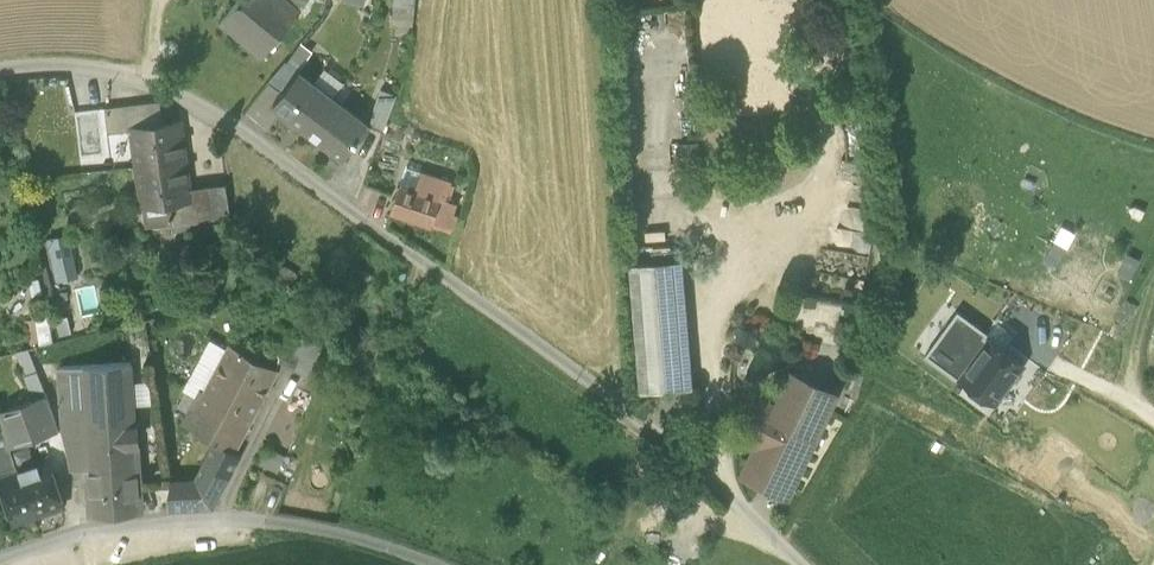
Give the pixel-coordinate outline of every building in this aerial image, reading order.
[(262,57),(300,10),(288,0),(238,0),(220,21),(262,57)] [(300,10),(309,0),(288,0),(300,10)] [(414,17),(416,0),(394,0),(392,15),(414,17)] [(260,90),(277,102),(295,77),(280,66),(260,90)] [(272,108),(305,133),(331,99),(298,74),(295,77),(277,102),(272,108)] [(369,125),(383,130),(397,95),(382,89),(369,125)] [(331,98),(331,99),(305,133),(342,161),(358,139),(354,135),(363,123),(331,98)] [(105,108),(108,133),(133,130),(133,127),(163,124),(160,101),(105,108)] [(133,130),(138,166),(185,161),(180,122),(163,124),(133,127),(133,130)] [(189,190),(185,161),(138,166),(143,205),(171,201),(190,199),(189,190)] [(416,186),(421,171),(407,166),(401,181),(416,186)] [(421,171),(416,186),(442,195),(441,198),(445,199),(450,183),(451,181),(421,171)] [(437,208),(441,198),(442,195),(416,186),(401,181),(391,213),(431,226),(432,225),(437,208)] [(459,186),(450,183),(445,199),(454,202),(459,186)] [(228,185),(212,187),(215,218),(232,216),(228,185)] [(174,224),(215,218),(212,187),(189,190),(190,199),(171,201),(174,224)] [(441,198),(437,208),(454,213),(457,203),(454,202),(445,199),(441,198)] [(457,215),(454,213),(437,208),(432,225),(452,231),(457,215)] [(832,247),(870,254),(874,233),(836,226),(832,247)] [(43,245),(54,282),(69,278),(59,241),(43,245)] [(1066,248),(1053,241),(1043,261),(1055,268),(1066,248)] [(1140,260),(1127,254),(1117,274),(1130,280),(1140,260)] [(633,265),(643,388),(690,384),(680,261),(633,265)] [(1122,339),(1138,306),(1125,299),(1109,333),(1122,339)] [(957,310),(925,354),(960,380),(961,378),(960,376),(988,338),(985,336),(987,332),(957,310)] [(274,358),(296,369),(313,334),(282,320),(274,337),(282,341),(274,358)] [(961,378),(994,402),(1023,363),(989,338),(988,338),(960,376),(961,378)] [(216,440),(235,450),(279,369),(230,343),(204,391),(201,389),(183,424),(216,440)] [(776,418),(815,437),(837,390),(793,369),(776,406),(773,411),(776,418)] [(19,382),(27,402),(35,399),(36,402),(47,398),(47,397),(39,375),(19,382)] [(84,385),(85,407),(134,404),(132,382),(84,385)] [(68,450),(75,487),(91,486),(87,428),(85,407),(84,385),(64,387),(68,450)] [(756,447),(773,454),(800,467),(815,437),(776,418),(773,411),(776,406),(756,397),(748,414),(737,437),(756,447)] [(10,445),(59,428),(47,398),(36,402),(35,399),(27,402),(0,412),(0,416),(10,445)] [(135,425),(134,404),(85,407),(87,428),(135,425)] [(91,486),(92,513),(140,510),(135,425),(87,428),(91,486)] [(172,479),(165,509),(212,506),(239,452),(235,450),(216,440),(196,478),(172,479)] [(17,467),(10,445),(0,448),(0,473),(17,467)] [(756,447),(752,455),(768,463),(773,454),(756,447)] [(786,497),(800,467),(773,454),(768,463),(752,455),(742,477),(786,497)] [(17,467),(0,473),(0,483),(13,523),(35,516),(35,515),(65,505),(49,456),(17,467)]
